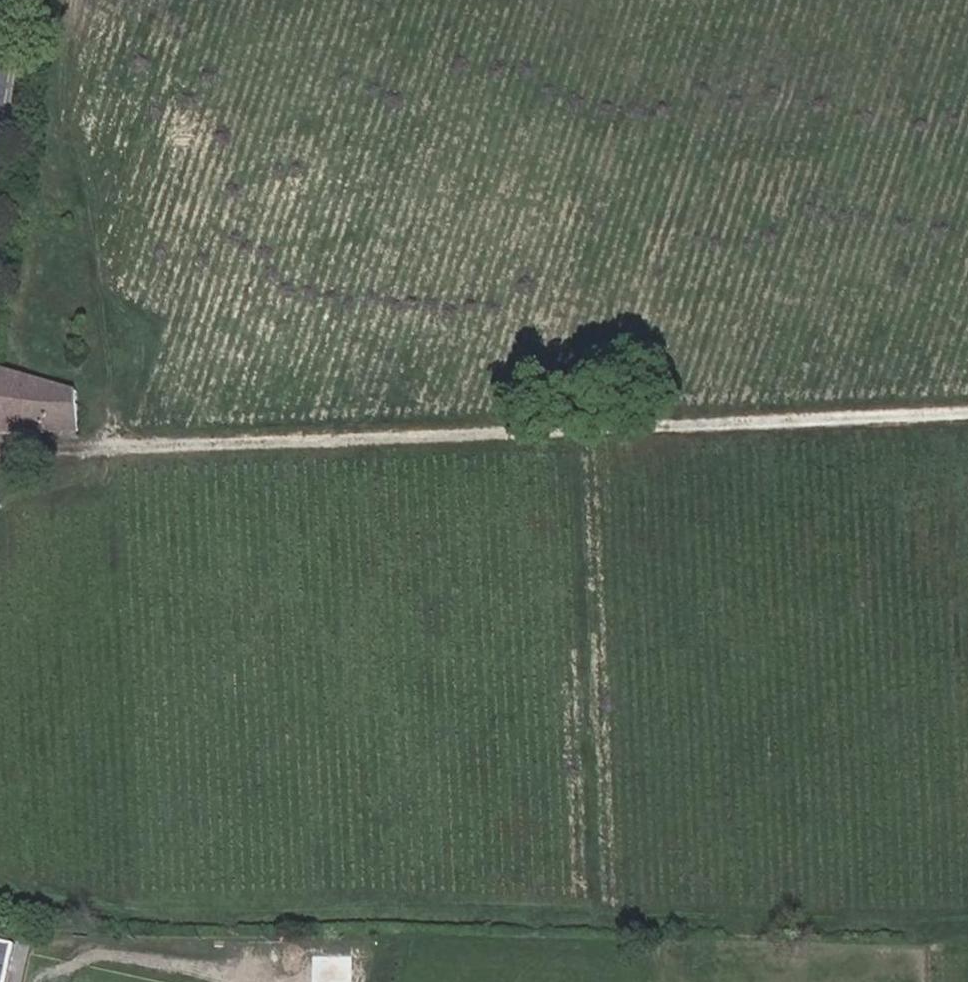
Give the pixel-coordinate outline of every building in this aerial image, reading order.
[(77,433),(74,394),(0,372),(0,436),(77,433)] [(0,940),(0,981),(3,981),(11,942),(0,940)]
